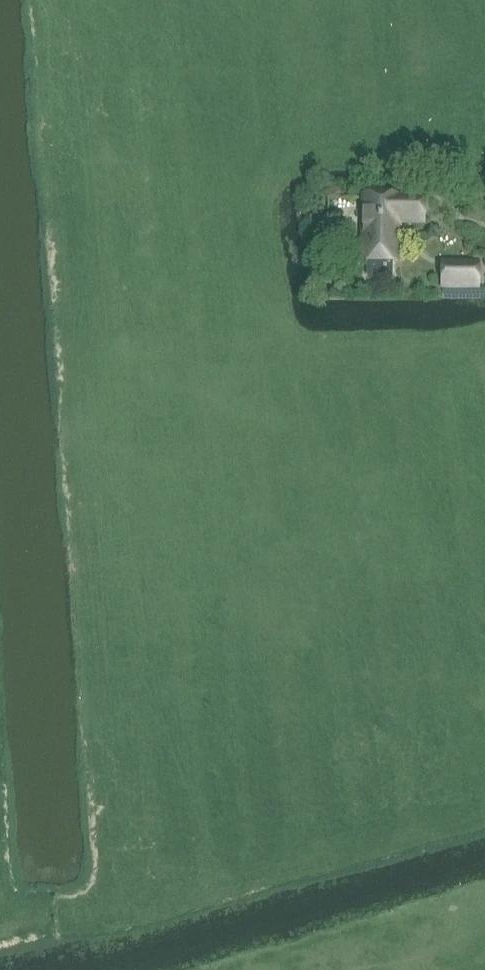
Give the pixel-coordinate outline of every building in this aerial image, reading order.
[(363,262),(366,262),(366,276),(370,280),(388,281),(392,276),(392,263),(395,263),(396,233),(392,233),(392,223),(423,223),(423,199),(396,199),(396,198),(364,198),(363,262)] [(478,289),(478,264),(442,263),(442,289),(478,289)]
